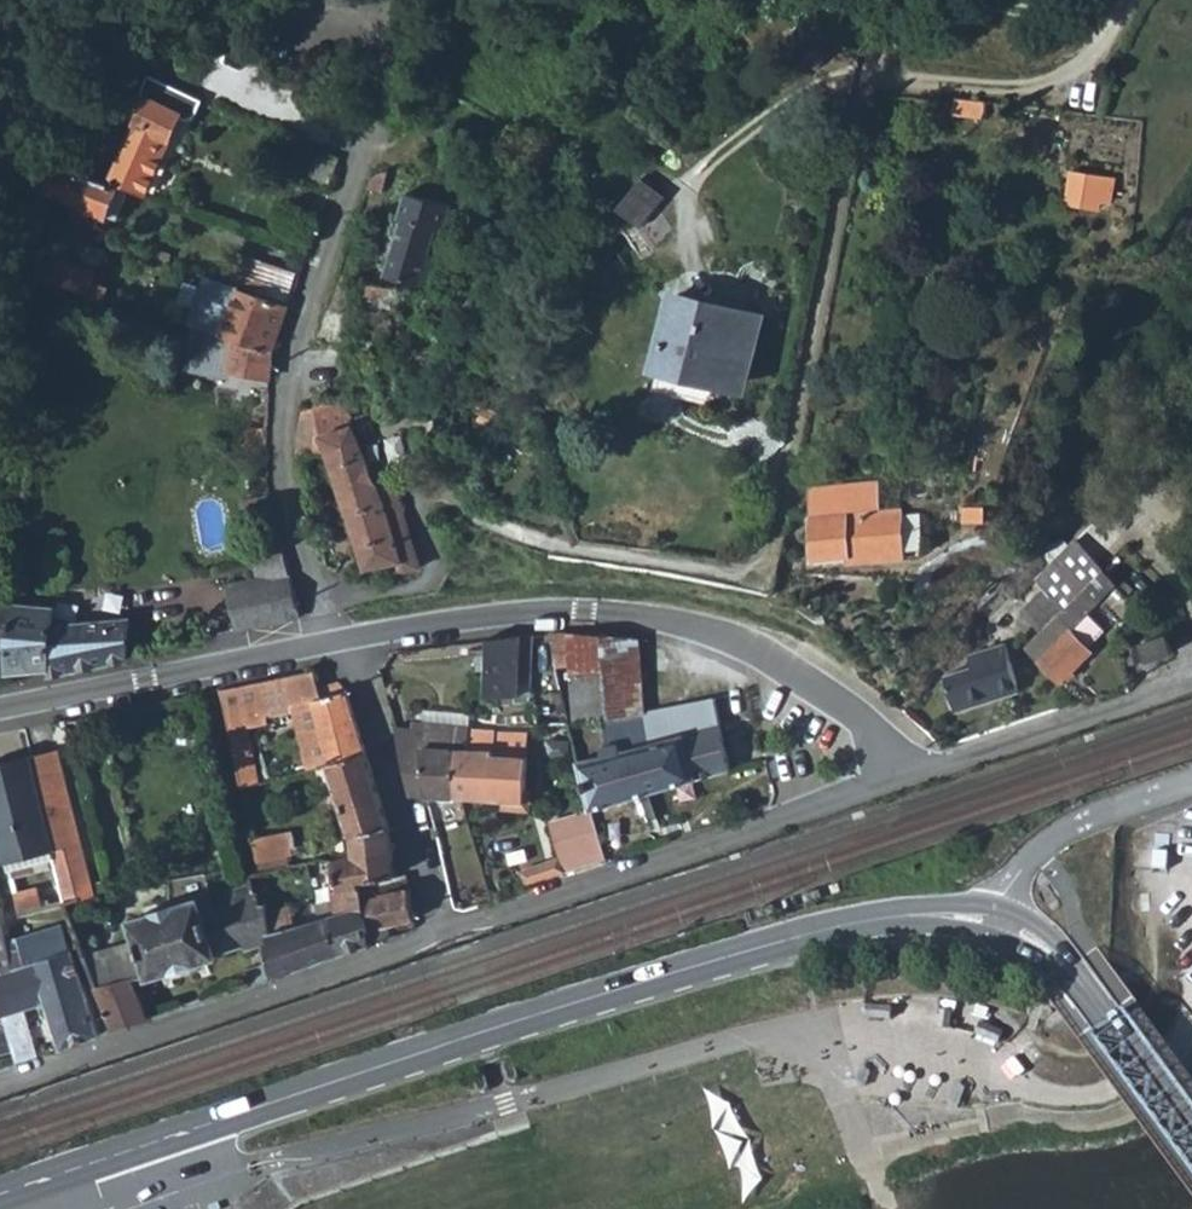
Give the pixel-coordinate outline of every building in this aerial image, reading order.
[(200,101),(145,77),(136,96),(144,99),(108,181),(144,198),(179,118),(185,120),(190,119),(191,119),(192,120),(200,101)] [(956,97),(954,113),(983,116),(985,100),(956,97)] [(116,188),(41,166),(33,190),(85,207),(84,210),(105,218),(106,215),(116,219),(125,194),(115,191),(116,188)] [(1072,170),(1067,202),(1100,208),(1101,200),(1112,200),(1116,178),(1072,170)] [(648,197),(636,187),(619,208),(631,219),(648,197)] [(428,254),(436,229),(443,230),(451,205),(408,192),(401,218),(404,219),(387,274),(435,288),(443,259),(428,254)] [(671,228),(648,197),(631,219),(653,249),(671,228)] [(102,231),(99,240),(107,243),(111,233),(102,231)] [(158,250),(155,258),(168,262),(170,254),(158,250)] [(240,255),(230,282),(291,301),(300,275),(240,255)] [(631,269),(619,255),(607,265),(618,279),(631,269)] [(48,282),(47,282),(34,278),(28,297),(42,301),(48,282)] [(369,283),(367,303),(373,304),(377,285),(369,283)] [(89,284),(85,294),(104,300),(107,290),(89,284)] [(377,285),(373,304),(392,307),(396,288),(377,285)] [(238,292),(223,336),(233,339),(273,351),(289,306),(257,296),(256,299),(238,292)] [(750,349),(758,316),(675,296),(653,391),(703,403),(709,380),(737,387),(746,348),(750,349)] [(233,339),(227,370),(271,378),(273,351),(233,339)] [(325,434),(316,410),(306,406),(299,434),(299,452),(314,449),(314,448),(327,445),(323,434),(325,434)] [(354,424),(325,434),(323,434),(327,445),(368,568),(400,561),(401,568),(408,571),(421,567),(394,479),(393,476),(376,483),(354,424)] [(906,549),(902,513),(902,510),(879,512),(877,481),(812,488),(818,557),(851,554),(906,549)] [(964,508),(964,523),(986,522),(985,508),(964,508)] [(925,555),(921,511),(902,513),(906,549),(851,554),(852,561),(925,555)] [(1037,629),(1101,567),(1073,542),(1035,582),(1041,590),(1020,611),(1037,629)] [(1139,605),(1101,567),(1037,629),(1020,646),(1059,685),(1091,654),(1086,648),(1069,631),(1088,613),(1100,601),(1121,622),(1139,605)] [(9,647),(7,673),(45,669),(47,675),(127,659),(131,618),(52,624),(53,606),(0,602),(0,646),(9,647)] [(1086,648),(1105,629),(1088,613),(1069,631),(1086,648)] [(609,718),(627,716),(645,714),(637,642),(604,638),(577,636),(566,635),(549,636),(555,668),(569,667),(570,674),(603,671),(609,718)] [(1173,653),(1166,635),(1146,642),(1152,660),(1173,653)] [(486,640),(486,697),(516,697),(518,697),(519,637),(486,640)] [(516,697),(516,702),(530,702),(531,637),(519,637),(518,697),(516,697)] [(1146,642),(1131,647),(1137,665),(1152,660),(1146,642)] [(1019,691),(1005,645),(967,657),(970,669),(944,677),(955,712),(1019,691)] [(313,671),(220,691),(238,774),(241,787),(258,782),(249,728),(268,724),(268,718),(296,712),(295,710),(315,704),(331,764),(365,751),(357,729),(345,692),(343,687),(340,683),(318,686),(313,671)] [(570,674),(573,722),(609,718),(603,671),(570,674)] [(579,763),(591,810),(730,769),(719,724),(720,725),(713,698),(645,714),(627,716),(632,743),(602,748),(603,757),(579,763)] [(296,712),(311,769),(331,764),(315,704),(295,710),(296,712)] [(424,711),(423,724),(471,729),(471,715),(424,711)] [(413,728),(396,731),(398,747),(405,778),(408,795),(426,795),(453,796),(454,751),(469,752),(471,729),(423,724),(413,724),(413,728)] [(454,751),(453,796),(460,796),(524,801),(526,755),(493,754),(494,732),(494,730),(471,729),(469,752),(454,751)] [(494,732),(493,754),(526,755),(527,733),(494,732)] [(52,850),(66,903),(95,895),(59,750),(33,756),(31,757),(52,850)] [(331,764),(353,836),(389,826),(365,751),(331,764)] [(0,765),(0,833),(7,862),(10,871),(35,864),(41,887),(15,894),(21,914),(65,904),(66,903),(52,850),(31,757),(0,765)] [(565,858),(570,875),(606,863),(592,812),(550,823),(561,860),(565,858)] [(389,826),(353,836),(357,856),(337,860),(338,861),(342,890),(360,887),(359,881),(395,876),(389,826)] [(254,843),(258,863),(284,857),(280,837),(254,843)] [(284,857),(258,863),(260,873),(290,865),(288,856),(284,857)] [(331,917),(339,954),(368,944),(360,887),(342,890),(338,861),(328,859),(335,900),(316,905),(319,920),(331,917)] [(1143,859),(1132,862),(1137,885),(1148,882),(1143,859)] [(360,887),(368,944),(395,935),(393,924),(415,919),(410,888),(407,875),(395,876),(359,881),(360,887)] [(134,941),(84,955),(97,989),(133,978),(134,982),(149,977),(150,981),(218,956),(217,953),(244,943),(247,948),(267,941),(266,938),(272,936),(268,911),(266,903),(261,904),(250,885),(210,897),(209,897),(128,920),(134,941)] [(0,905),(0,1005),(4,1017),(15,1058),(16,1061),(16,1063),(38,1056),(24,1008),(40,1004),(41,1006),(48,1003),(61,1048),(100,1034),(85,983),(74,952),(63,935),(63,933),(62,931),(60,930),(59,929),(57,928),(48,930),(26,935),(18,938),(21,950),(11,953),(9,941),(6,928),(3,905),(0,905)] [(267,941),(272,976),(339,954),(331,917),(319,920),(295,927),(292,907),(268,911),(272,936),(266,938),(267,941)] [(148,1018),(134,982),(133,978),(97,989),(114,1030),(148,1018)] [(907,1010),(883,1011),(884,1026),(908,1025),(907,1010)] [(942,1014),(918,1012),(917,1025),(941,1027),(942,1014)] [(988,1031),(989,1016),(965,1014),(963,1028),(988,1031)] [(15,1058),(9,1039),(0,1042),(0,1062),(15,1058)]
